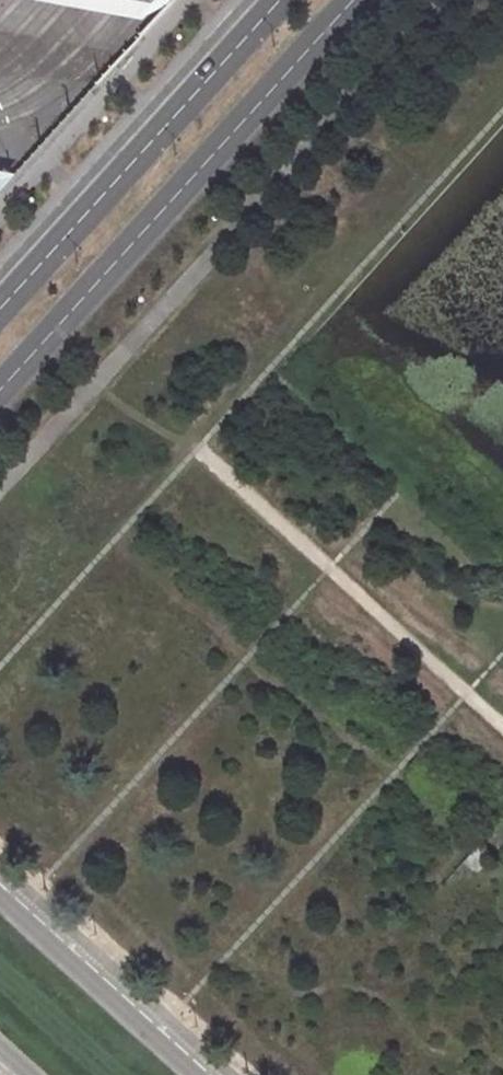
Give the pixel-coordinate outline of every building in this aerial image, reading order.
[(46,1),(66,5),(89,9),(110,13),(135,18),(154,22),(174,0),(38,0),(46,1)] [(9,175),(0,174),(0,185),(9,175)]
